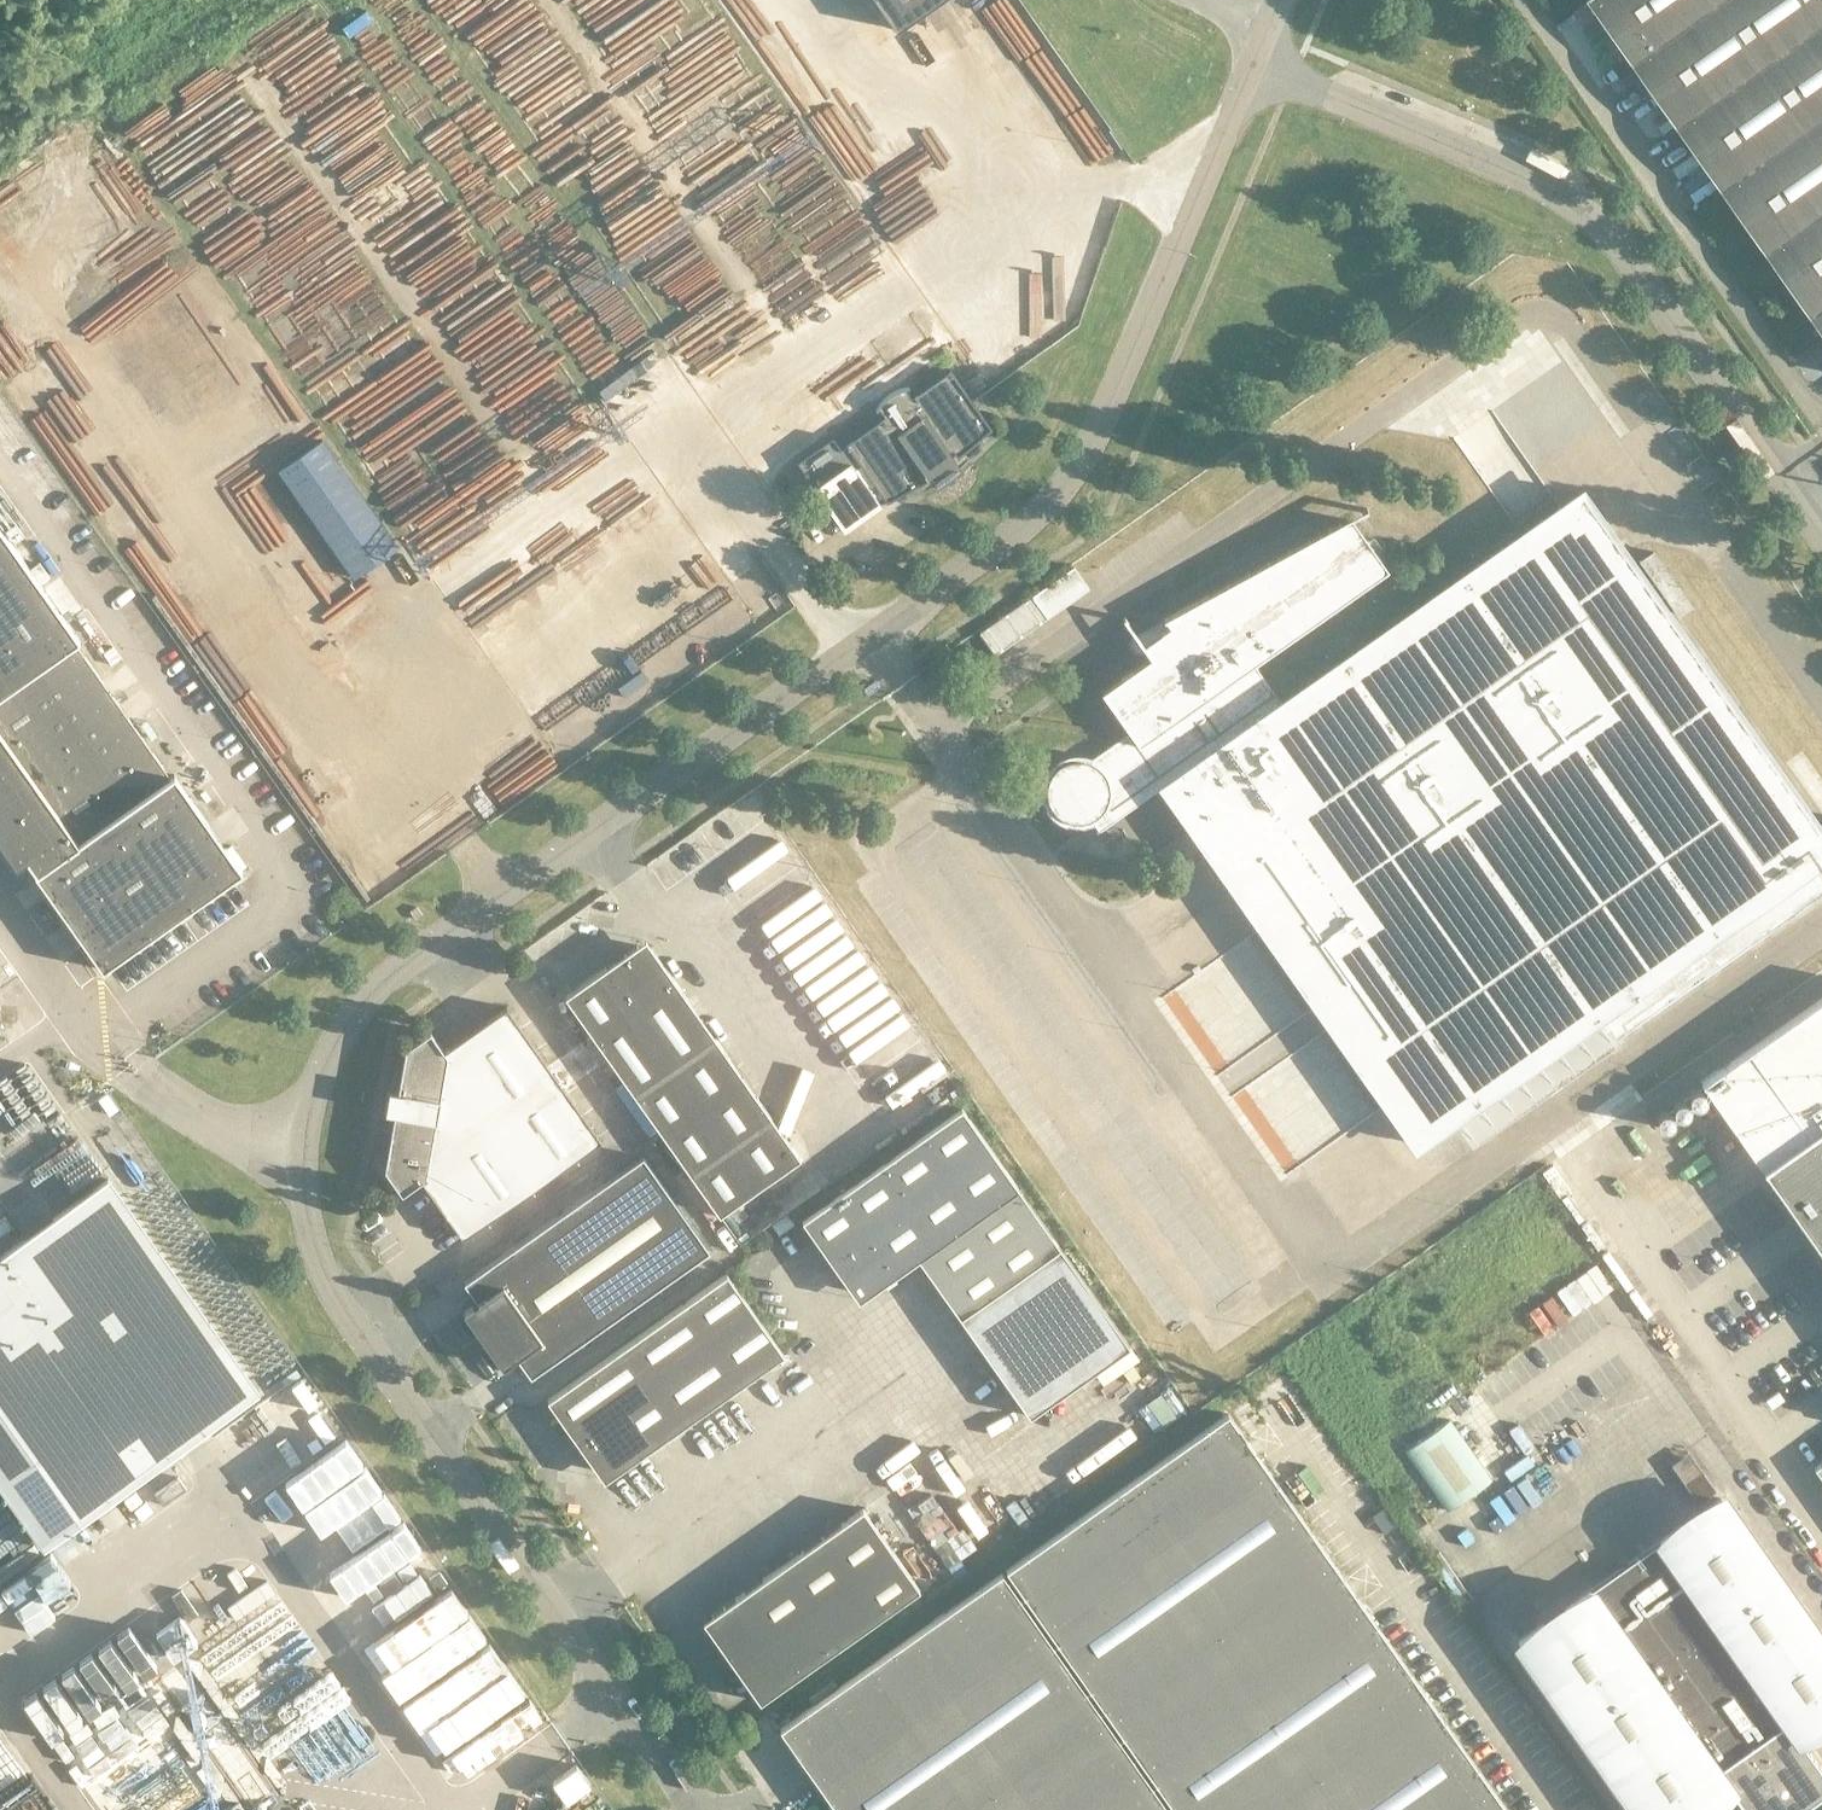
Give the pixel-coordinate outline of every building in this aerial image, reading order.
[(897,29),(938,0),(876,0),(897,29)] [(1821,330),(1821,0),(1590,0),(1821,330)] [(833,437),(798,461),(805,471),(804,472),(844,528),(886,499),(887,500),(888,499),(892,497),(896,495),(898,494),(901,492),(903,491),(907,489),(909,488),(911,487),(914,485),(916,484),(920,481),(923,479),(925,478),(923,474),(928,471),(932,477),(940,472),(938,469),(945,464),(947,467),(954,462),(950,455),(955,452),(957,455),(960,453),(962,452),(964,450),(967,448),(970,445),(972,444),(975,441),(977,439),(979,438),(980,437),(983,434),(987,431),(988,429),(991,427),(950,368),(911,396),(906,388),(906,387),(907,387),(908,387),(909,387),(909,386),(908,386),(907,386),(906,386),(904,386),(903,387),(901,387),(900,387),(899,388),(898,388),(897,389),(896,389),(894,390),(893,390),(893,391),(892,391),(891,392),(890,392),(890,393),(889,393),(888,394),(887,394),(887,395),(886,395),(885,396),(884,397),(883,398),(882,399),(881,400),(881,401),(880,402),(880,403),(879,403),(878,404),(878,405),(878,406),(877,406),(877,407),(876,408),(876,409),(877,410),(878,409),(878,408),(878,407),(879,407),(884,415),(846,442),(847,444),(842,448),(841,446),(840,447),(833,437)] [(1044,787),(1044,794),(1045,801),(1049,809),(1053,814),(1058,818),(1064,821),(1068,823),(1071,824),(1075,824),(1079,824),(1083,824),(1087,823),(1089,822),(1092,821),(1094,820),(1099,826),(1095,829),(1096,831),(1163,784),(1416,1143),(1586,1023),(1602,1047),(1821,892),(1821,874),(1814,863),(1821,857),(1821,832),(1582,491),(1282,702),(1254,662),(1388,567),(1351,515),(1164,617),(1169,624),(1142,644),(1150,656),(1101,690),(1130,732),(1092,759),(1088,757),(1084,756),(1081,756),(1078,756),(1073,756),(1067,757),(1061,760),(1055,764),(1050,770),(1046,776),(1045,781),(1044,787)] [(170,775),(77,643),(81,640),(0,525),(0,839),(18,864),(27,857),(36,869),(34,870),(103,968),(243,869),(174,772),(170,775)] [(1654,550),(1641,559),(1656,580),(1668,571),(1654,550)] [(979,631),(994,653),(1089,587),(1073,564),(979,631)] [(1676,582),(1664,591),(1679,612),(1682,610),(1691,603),(1676,582)] [(636,945),(565,995),(719,1214),(800,1157),(652,947),(636,945)] [(1702,1080),(1821,1251),(1821,996),(1702,1080)] [(389,1087),(387,1097),(488,1112),(537,1183),(601,1138),(507,1005),(444,1049),(430,1029),(406,1046),(402,1069),(407,1070),(403,1089),(389,1087)] [(488,1112),(387,1097),(385,1110),(399,1113),(396,1132),(391,1131),(385,1167),(402,1192),(422,1178),(463,1236),(537,1183),(488,1112)] [(962,1106),(802,1218),(853,1290),(868,1292),(919,1256),(1029,1414),(1129,1343),(962,1106)] [(710,1249),(643,1154),(464,1280),(465,1282),(467,1281),(478,1297),(476,1298),(478,1300),(464,1310),(503,1365),(517,1355),(518,1357),(519,1356),(531,1372),(529,1373),(531,1375),(710,1249)] [(0,1253),(0,1480),(44,1543),(259,1391),(108,1176),(0,1253)] [(783,1352),(726,1271),(547,1398),(576,1439),(598,1469),(613,1472),(636,1456),(783,1352)] [(838,1809),(1509,1809),(1228,1411),(780,1727),(838,1809)] [(1448,1418),(1405,1448),(1447,1508),(1490,1477),(1448,1418)] [(1698,1501),(1716,1489),(1702,1470),(1684,1482),(1698,1501)] [(1654,1543),(1518,1639),(1638,1809),(1699,1809),(1730,1788),(1746,1809),(1798,1809),(1821,1793),(1821,1768),(1801,1738),(1821,1723),(1821,1640),(1721,1496),(1654,1543)] [(919,1587),(862,1506),(735,1596),(735,1597),(712,1613),(709,1628),(731,1658),(760,1699),(919,1587)]
